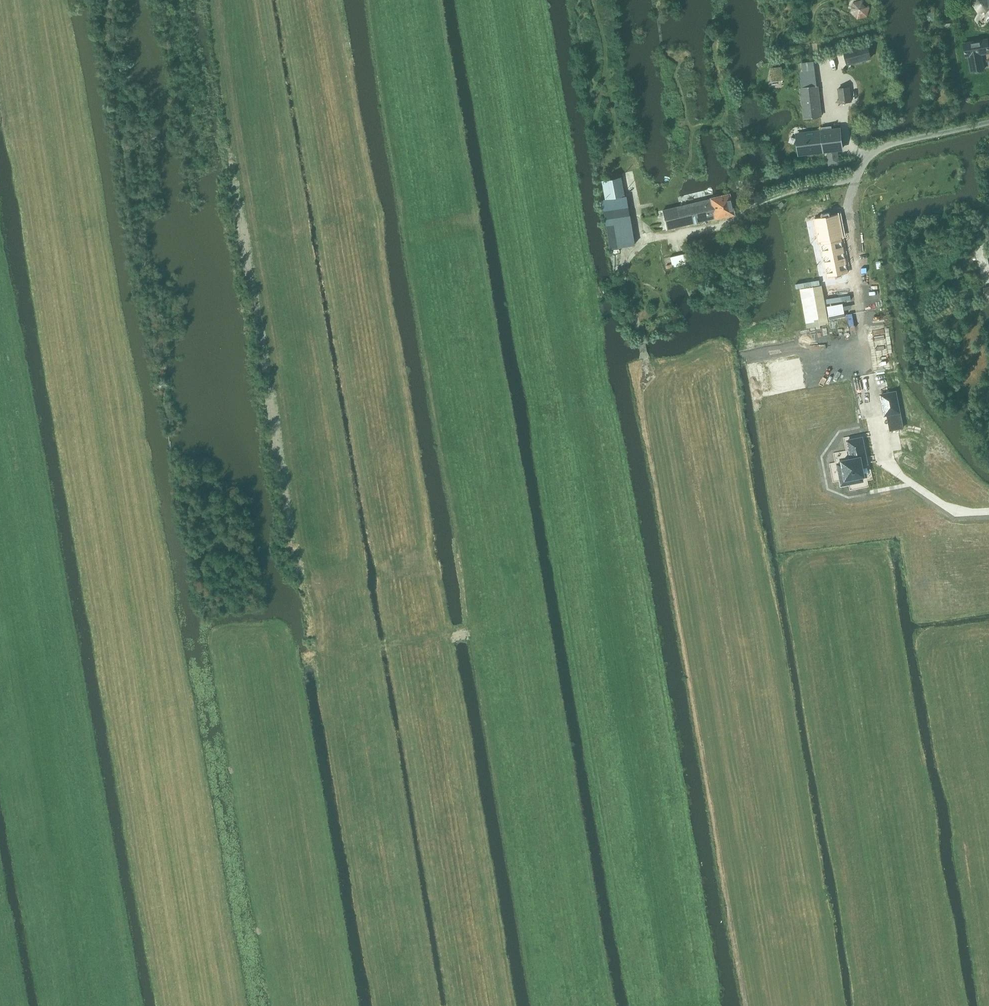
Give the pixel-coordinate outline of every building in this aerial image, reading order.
[(850,12),(858,20),(867,17),(870,7),(863,0),(853,2),(850,12)] [(972,5),(978,13),(988,12),(988,10),(988,0),(975,0),(972,5)] [(781,40),(782,46),(800,44),(799,38),(781,40)] [(979,54),(988,52),(988,47),(987,38),(964,43),(966,57),(970,57),(972,72),(982,70),(979,54)] [(847,66),(872,59),(868,44),(843,51),(847,66)] [(782,67),(771,68),(772,80),(783,79),(782,67)] [(816,70),(799,72),(805,118),(822,116),(816,70)] [(841,103),(852,102),(850,87),(839,88),(841,103)] [(822,131),(798,134),(800,154),(828,151),(830,164),(830,165),(840,164),(838,150),(843,149),(841,129),(832,130),(832,126),(822,127),(822,130),(822,131)] [(714,218),(733,214),(728,195),(710,199),(710,200),(663,211),(667,229),(714,218)] [(626,196),(601,200),(609,249),(635,245),(626,196)] [(857,271),(847,213),(825,216),(828,231),(817,233),(820,247),(830,245),(835,275),(857,271)] [(691,264),(689,255),(671,259),(673,269),(691,264)] [(895,392),(881,395),(885,415),(899,412),(895,392)] [(850,458),(841,460),(845,481),(867,476),(865,465),(868,464),(863,437),(847,440),(850,458)]
